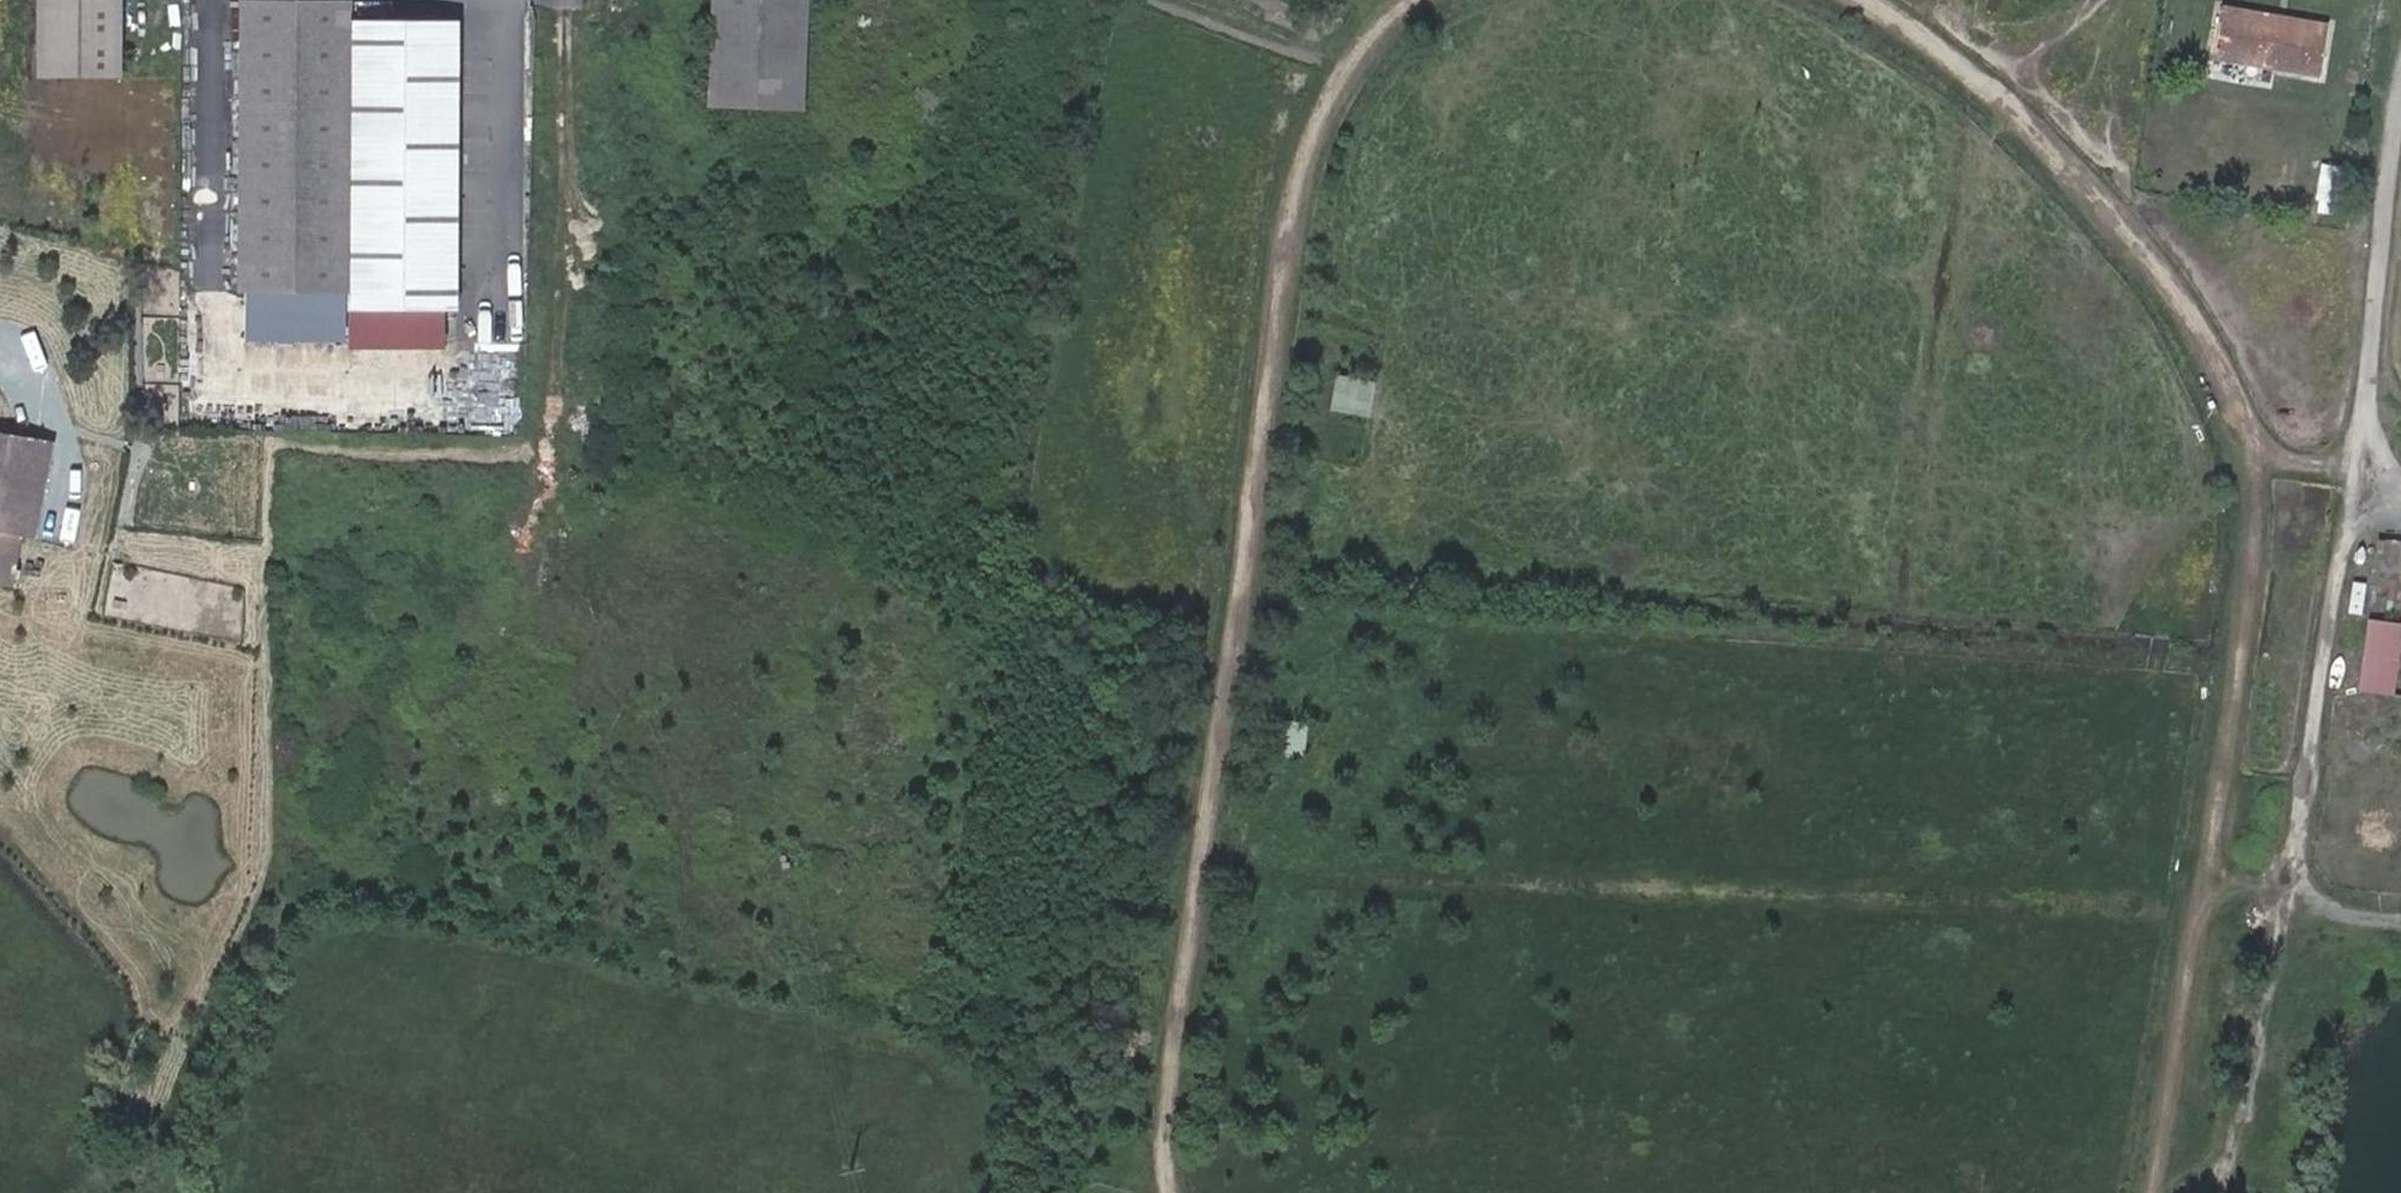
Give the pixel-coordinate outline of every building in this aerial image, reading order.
[(119,0),(37,0),(36,59),(118,60),(119,0)] [(236,281),(346,280),(346,298),(429,299),(432,11),(349,10),(350,0),(241,0),(236,281)] [(703,90),(797,93),(799,0),(706,0),(703,90)] [(2336,27),(2225,10),(2217,60),(2221,61),(2218,78),(2240,82),(2242,65),(2327,80),(2336,27)] [(2357,169),(2329,165),(2323,200),(2327,201),(2346,204),(2351,205),(2357,169)] [(2346,204),(2327,201),(2325,213),(2345,216),(2346,204)] [(1339,374),(1335,409),(1377,413),(1381,378),(1339,374)] [(42,424),(0,416),(0,555),(8,517),(22,520),(42,424)] [(2400,692),(2400,618),(2369,616),(2364,689),(2400,692)]
